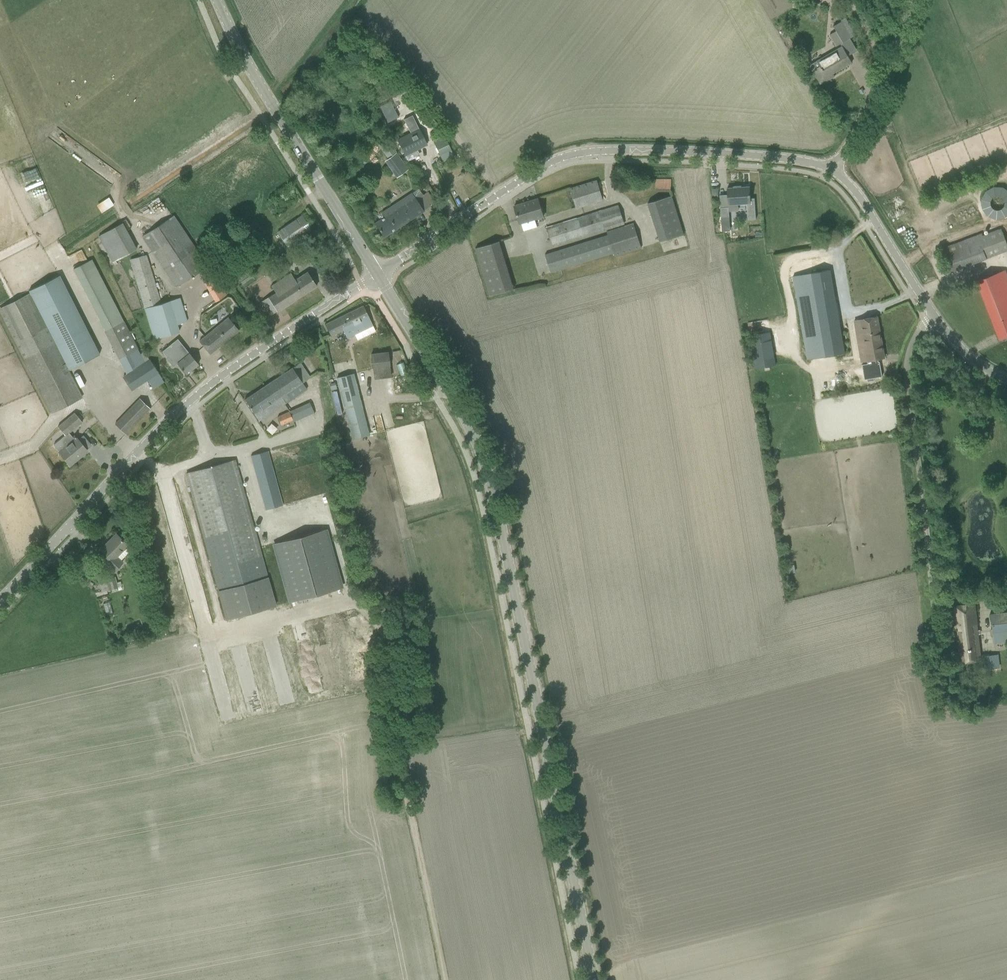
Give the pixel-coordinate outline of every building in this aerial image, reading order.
[(829,34),(836,46),(850,38),(840,22),(833,26),(836,31),(829,34)] [(810,65),(809,67),(811,69),(813,69),(813,70),(812,70),(820,84),(834,76),(833,73),(852,62),(842,46),(817,61),(810,65)] [(36,196),(47,192),(17,117),(6,122),(36,196)] [(398,140),(405,155),(426,144),(416,123),(406,127),(410,134),(398,140)] [(445,139),(434,144),(439,155),(443,161),(454,156),(445,139)] [(408,169),(396,152),(384,161),(396,177),(408,169)] [(655,191),(670,192),(671,180),(655,179),(655,191)] [(569,189),(575,208),(602,200),(597,180),(569,189)] [(733,188),(727,188),(728,205),(746,204),(747,220),(755,219),(754,198),(750,198),(749,187),(741,187),(741,186),(741,185),(733,186),(733,187),(733,188)] [(383,218),(375,223),(383,236),(423,211),(430,206),(428,204),(422,195),(421,193),(415,198),(411,193),(382,213),(384,217),(383,218)] [(110,196),(97,205),(102,213),(115,204),(110,196)] [(647,203),(659,241),(683,234),(671,196),(647,203)] [(543,217),(538,199),(514,206),(519,224),(543,217)] [(546,228),(549,238),(552,246),(624,224),(619,205),(546,228)] [(729,216),(728,207),(720,208),(721,217),(729,216)] [(277,232),(287,247),(304,236),(312,230),(302,215),(294,221),(277,232)] [(142,236),(143,238),(176,287),(207,266),(173,216),(142,236)] [(98,236),(109,257),(112,262),(136,249),(122,223),(98,236)] [(545,255),(550,272),(613,253),(614,256),(641,248),(633,223),(606,232),(607,235),(545,255)] [(949,273),(1006,250),(1006,245),(1001,229),(978,237),(978,235),(940,250),(949,273)] [(475,248),(490,296),(514,289),(499,241),(475,248)] [(187,321),(184,312),(179,298),(160,304),(146,255),(130,260),(151,330),(154,339),(179,332),(177,325),(187,321)] [(789,263),(791,277),(792,277),(807,360),(844,353),(827,256),(789,263)] [(105,331),(119,358),(137,349),(91,260),(73,269),(105,331)] [(1000,338),(1006,336),(1006,281),(1003,271),(978,281),(1000,338)] [(275,292),(261,302),(265,307),(270,315),(277,311),(316,286),(307,272),(295,280),(291,273),(271,286),(275,292)] [(15,342),(51,412),(82,397),(68,370),(99,354),(59,275),(28,290),(30,294),(0,310),(0,311),(15,342)] [(202,284),(215,302),(226,294),(214,277),(202,284)] [(325,324),(331,336),(343,330),(347,338),(373,325),(363,305),(325,324)] [(854,321),(857,336),(861,362),(884,358),(877,317),(854,321)] [(199,341),(210,354),(238,331),(228,318),(199,341)] [(749,335),(755,369),(775,366),(769,332),(749,335)] [(174,360),(186,374),(198,364),(180,342),(177,346),(173,341),(162,351),(171,362),(174,360)] [(371,354),(374,378),(391,376),(388,352),(371,354)] [(149,359),(123,376),(132,390),(147,380),(153,389),(164,382),(149,359)] [(302,383),(310,377),(300,362),(244,400),(258,421),(285,403),(306,389),(302,383)] [(336,378),(352,439),(369,435),(353,374),(336,378)] [(114,424),(125,434),(150,408),(140,399),(114,424)] [(277,417),(283,432),(316,417),(309,402),(277,417)] [(67,418),(57,427),(64,435),(65,436),(68,433),(75,427),(82,422),(74,413),(67,418)] [(64,435),(52,445),(59,453),(63,457),(69,465),(87,451),(80,443),(75,436),(72,438),(68,433),(65,436),(64,435)] [(251,455),(265,510),(282,505),(267,451),(251,455)] [(186,473),(189,483),(226,620),(274,606),(237,470),(234,460),(186,473)] [(848,486),(840,487),(842,499),(850,498),(848,486)] [(325,529),(274,543),(290,602),(341,588),(325,529)] [(109,558),(104,563),(101,561),(112,572),(122,562),(116,556),(127,545),(116,534),(101,549),(109,558)] [(99,581),(102,592),(118,587),(115,576),(99,581)] [(955,606),(961,662),(980,660),(974,604),(955,606)] [(995,642),(1006,641),(1006,612),(992,614),(995,642)]
